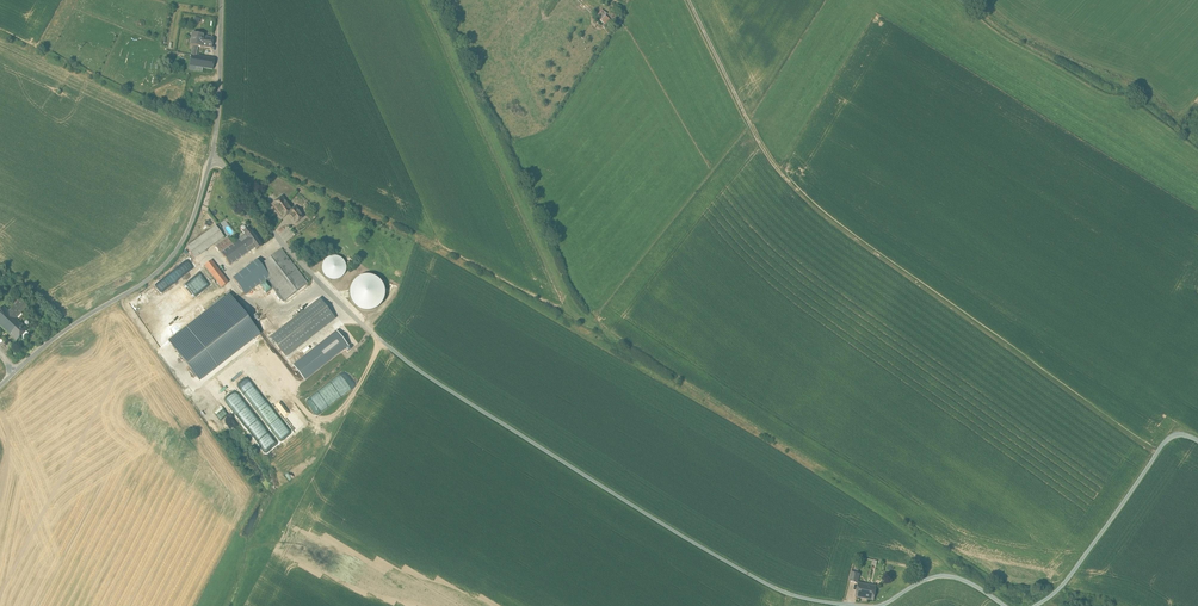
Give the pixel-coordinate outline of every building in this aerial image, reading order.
[(605,15),(601,20),(597,17),(595,20),(602,26),(609,18),(605,15)] [(203,35),(192,33),(191,45),(193,46),(198,46),(201,47),(201,46),(203,36),(203,35)] [(213,38),(203,36),(201,46),(212,48),(213,38)] [(215,58),(197,55),(198,46),(193,46),(193,49),(192,55),(191,54),(189,69),(196,70),(196,66),(213,69),(215,58)] [(292,210),(282,197),(272,204),(276,209),(275,210),(277,213),(279,213),(282,218),(288,213),(292,211),(292,210)] [(292,211),(288,213),(295,222),(303,217),(296,207),(292,210),(292,211)] [(216,226),(186,247),(194,258),(224,237),(216,226)] [(262,246),(251,231),(248,227),(243,231),(246,235),(239,240),(248,252),(254,247),(256,250),(262,246)] [(227,238),(216,246),(221,253),(233,244),(227,238)] [(233,244),(221,253),(230,265),(248,252),(239,240),(233,244)] [(281,249),(261,264),(270,276),(267,278),(272,285),(284,301),(308,283),(281,249)] [(345,272),(346,267),(345,263),(342,259),(338,256),(334,256),(329,257),(325,259),(323,263),(322,268),(323,272),(326,276),(329,279),(334,280),(339,279),(343,276),(345,272)] [(257,259),(233,278),(245,295),(267,278),(270,276),(261,264),(257,259)] [(220,272),(211,260),(205,265),(214,277),(220,272)] [(187,275),(187,278),(189,278),(189,273),(194,273),(194,270),(193,270),(194,263),(185,263),(185,268),(185,275),(187,275)] [(220,272),(214,277),(222,287),(228,282),(220,272)] [(350,303),(380,312),(389,280),(360,272),(350,303)] [(267,278),(245,295),(250,301),(272,285),(267,278)] [(227,284),(207,299),(213,306),(232,291),(227,284)] [(233,292),(170,342),(179,353),(242,304),(233,292)] [(21,300),(9,312),(16,318),(28,306),(21,300)] [(319,300),(271,338),(284,354),(320,326),(333,316),(327,308),(326,308),(319,300)] [(3,306),(0,309),(0,326),(9,334),(20,322),(16,318),(9,312),(3,306)] [(27,329),(20,322),(9,334),(16,341),(20,336),(23,338),(24,338),(28,334),(28,333),(26,331),(27,329)] [(339,331),(293,363),(305,379),(351,347),(339,331)] [(287,470),(324,445),(320,440),(284,465),(287,470)] [(859,574),(852,572),(849,581),(857,583),(859,574)] [(876,586),(858,583),(855,596),(873,600),(876,586)]
